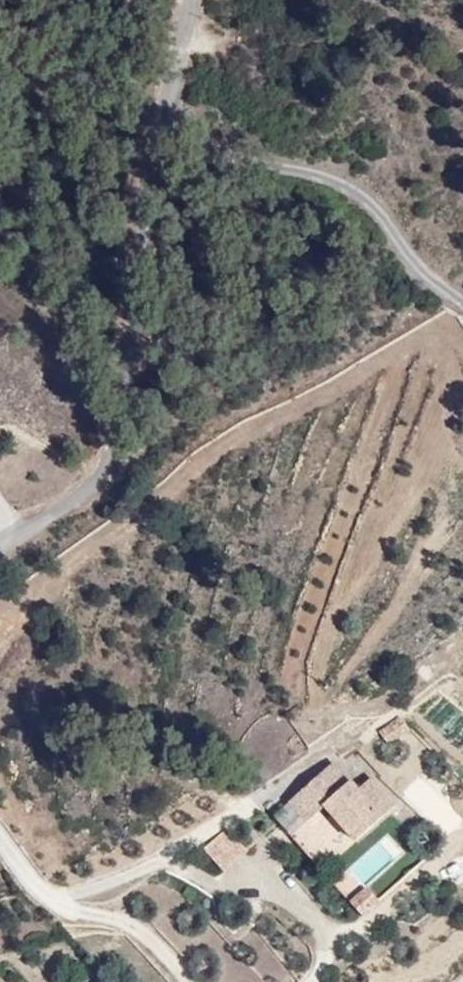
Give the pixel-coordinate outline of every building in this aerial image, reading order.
[(403,713),(381,728),(392,742),(413,727),(403,713)] [(333,766),(289,804),(307,824),(323,810),(355,843),(395,806),(371,781),(357,794),(333,766)] [(227,830),(202,851),(222,872),(246,851),(227,830)] [(358,912),(374,898),(365,888),(349,901),(358,912)]
